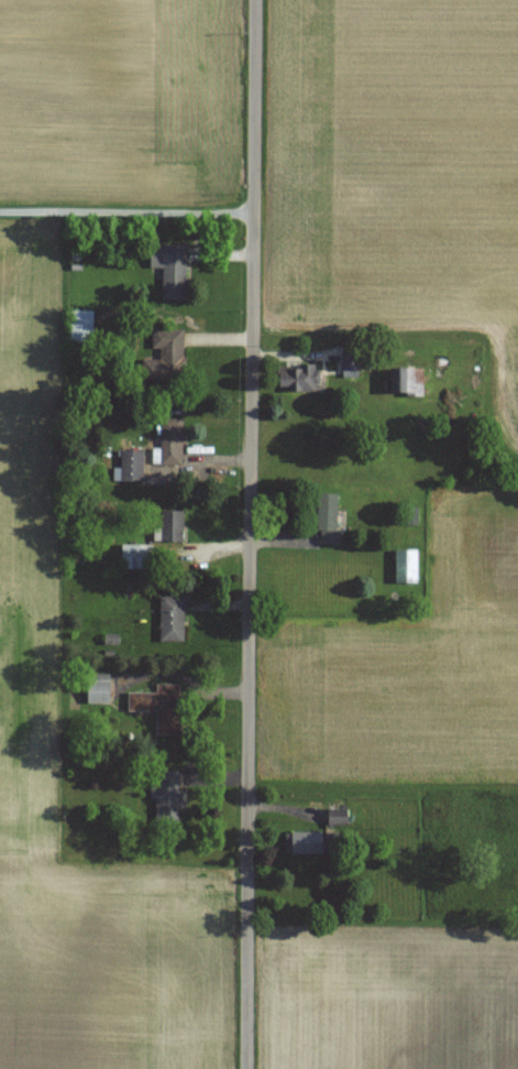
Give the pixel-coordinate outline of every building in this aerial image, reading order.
[(163,267),(163,300),(185,300),(186,245),(150,245),(150,267),(163,267)] [(91,310),(69,310),(69,342),(91,342),(91,310)] [(184,330),(152,329),(152,349),(159,349),(159,359),(143,359),(143,380),(184,380),(184,330)] [(357,375),(357,353),(343,353),(343,375),(357,375)] [(322,390),(322,365),(277,365),(277,390),(322,390)] [(423,369),(390,368),(390,394),(422,394),(423,369)] [(160,464),(183,464),(183,418),(160,418),(160,464)] [(143,450),(120,450),(120,481),(143,481),(143,450)] [(317,544),(338,544),(338,493),(317,493),(317,544)] [(161,510),(161,541),(182,541),(182,510),(161,510)] [(120,568),(150,568),(150,544),(120,544),(120,568)] [(394,583),(417,583),(417,549),(394,549),(394,583)] [(183,596),(160,596),(160,641),(183,641),(183,596)] [(86,703),(109,703),(109,673),(86,673),(86,703)] [(156,693),(128,693),(128,711),(155,711),(155,735),(180,735),(180,684),(156,684),(156,693)] [(180,822),(180,771),(156,771),(156,822),(180,822)] [(326,853),(326,832),(284,832),(284,853),(326,853)]
